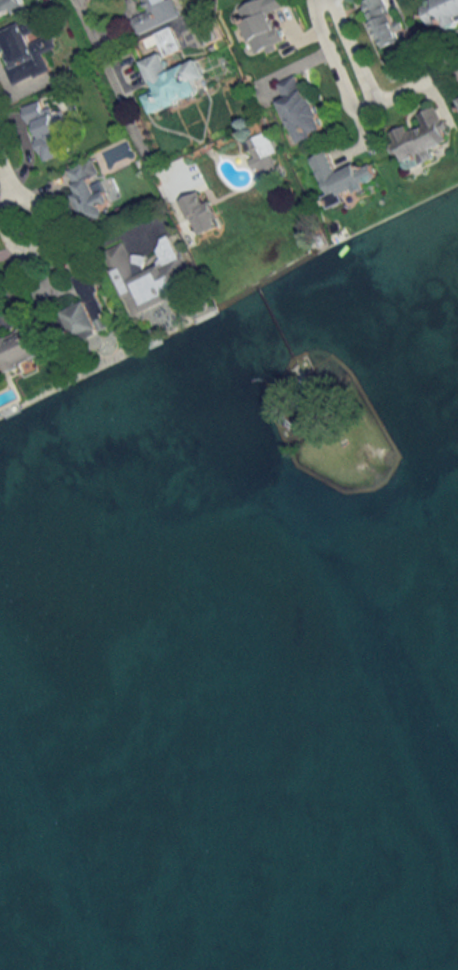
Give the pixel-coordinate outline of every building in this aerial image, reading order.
[(25,6),(23,0),(0,0),(0,19),(25,6)] [(147,11),(130,18),(136,34),(175,19),(168,0),(143,0),(147,11)] [(291,5),(289,0),(254,0),(237,7),(256,53),(285,41),(273,12),(291,5)] [(406,40),(390,0),(364,0),(383,49),(406,40)] [(422,3),(432,26),(446,20),(449,26),(457,22),(457,0),(428,0),(422,3)] [(46,53),(58,48),(53,34),(34,41),(27,21),(0,30),(0,41),(15,84),(52,71),(46,53)] [(154,113),(201,94),(196,81),(205,77),(198,60),(170,71),(164,56),(182,48),(173,26),(142,39),(146,48),(159,42),(163,53),(143,61),(156,92),(146,95),(154,113)] [(301,145),(328,133),(301,72),(279,83),(286,98),(281,101),(301,145)] [(63,108),(47,114),(43,101),(25,108),(43,159),(77,146),(63,108)] [(433,147),(451,140),(438,106),(419,113),(423,125),(409,130),(407,125),(391,131),(406,170),(437,159),(433,147)] [(242,142),(258,178),(278,170),(271,154),(278,152),(269,131),(242,142)] [(314,157),(332,207),(347,201),(344,192),(354,189),(355,191),(380,181),(374,164),(359,170),(357,164),(338,171),(330,151),(314,157)] [(111,203),(93,158),(66,170),(88,224),(107,216),(103,206),(111,203)] [(220,226),(204,189),(182,199),(198,236),(220,226)] [(134,316),(195,288),(171,235),(155,242),(164,263),(149,270),(141,254),(132,258),(124,242),(104,251),(134,316)] [(78,344),(115,325),(87,270),(72,278),(84,302),(51,319),(63,343),(75,337),(78,344)]
